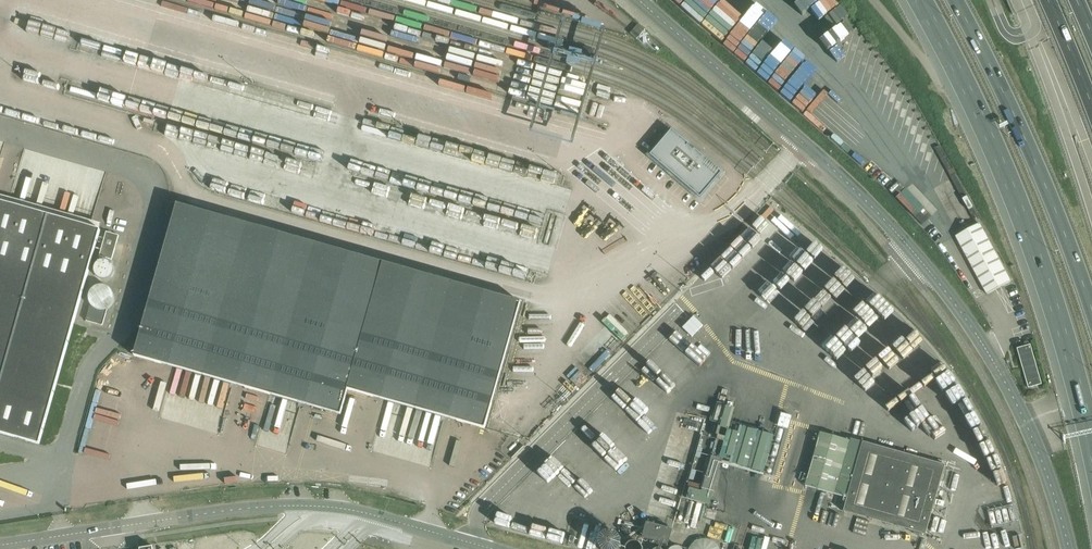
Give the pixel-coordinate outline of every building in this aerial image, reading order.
[(630,35),(637,41),(637,40),(645,32),(638,27),(630,35)] [(672,130),(650,156),(700,198),(722,173),(695,150),(693,152),(687,147),(689,145),(672,130)] [(39,445),(69,337),(99,229),(90,226),(8,203),(0,200),(0,434),(39,445)] [(521,303),(177,205),(134,356),(341,415),(348,390),(485,429),(521,303)] [(793,264),(813,242),(772,206),(753,229),(793,264)] [(955,237),(986,294),(987,295),(1010,282),(979,224),(955,237)] [(106,232),(99,257),(112,260),(119,236),(106,232)] [(882,304),(871,316),(881,325),(891,313),(882,304)] [(90,305),(86,321),(103,326),(107,309),(105,310),(103,311),(101,311),(98,311),(96,310),(94,309),(92,307),(90,305)] [(1017,349),(1021,365),(1028,388),(1041,384),(1030,345),(1017,349)] [(717,441),(702,492),(713,495),(722,462),(763,474),(774,435),(739,425),(738,432),(729,430),(735,408),(724,405),(715,436),(717,437),(716,441),(717,441)] [(793,415),(780,412),(776,425),(789,429),(793,415)] [(820,432),(804,485),(835,494),(847,498),(863,442),(851,439),(850,441),(820,432)] [(945,466),(863,442),(847,498),(843,511),(925,534),(945,466)] [(689,489),(687,500),(710,506),(713,495),(702,492),(689,489)] [(673,529),(646,521),(642,537),(669,544),(673,529)] [(617,538),(616,534),(614,531),(611,529),(608,528),(604,529),(601,530),(598,533),(597,537),(598,541),(599,542),(600,544),(603,546),(604,547),(607,547),(610,547),(614,545),(616,542),(617,538)] [(641,544),(640,540),(638,538),(635,535),(632,535),(629,535),(627,535),(625,537),(623,540),(622,542),(621,544),(622,548),(623,548),(639,548),(640,548),(640,547),(641,545),(641,544)] [(718,548),(716,545),(714,542),(710,541),(708,540),(704,539),(700,539),(697,540),(694,542),(691,544),(689,547),(687,548),(719,548),(718,548)]
